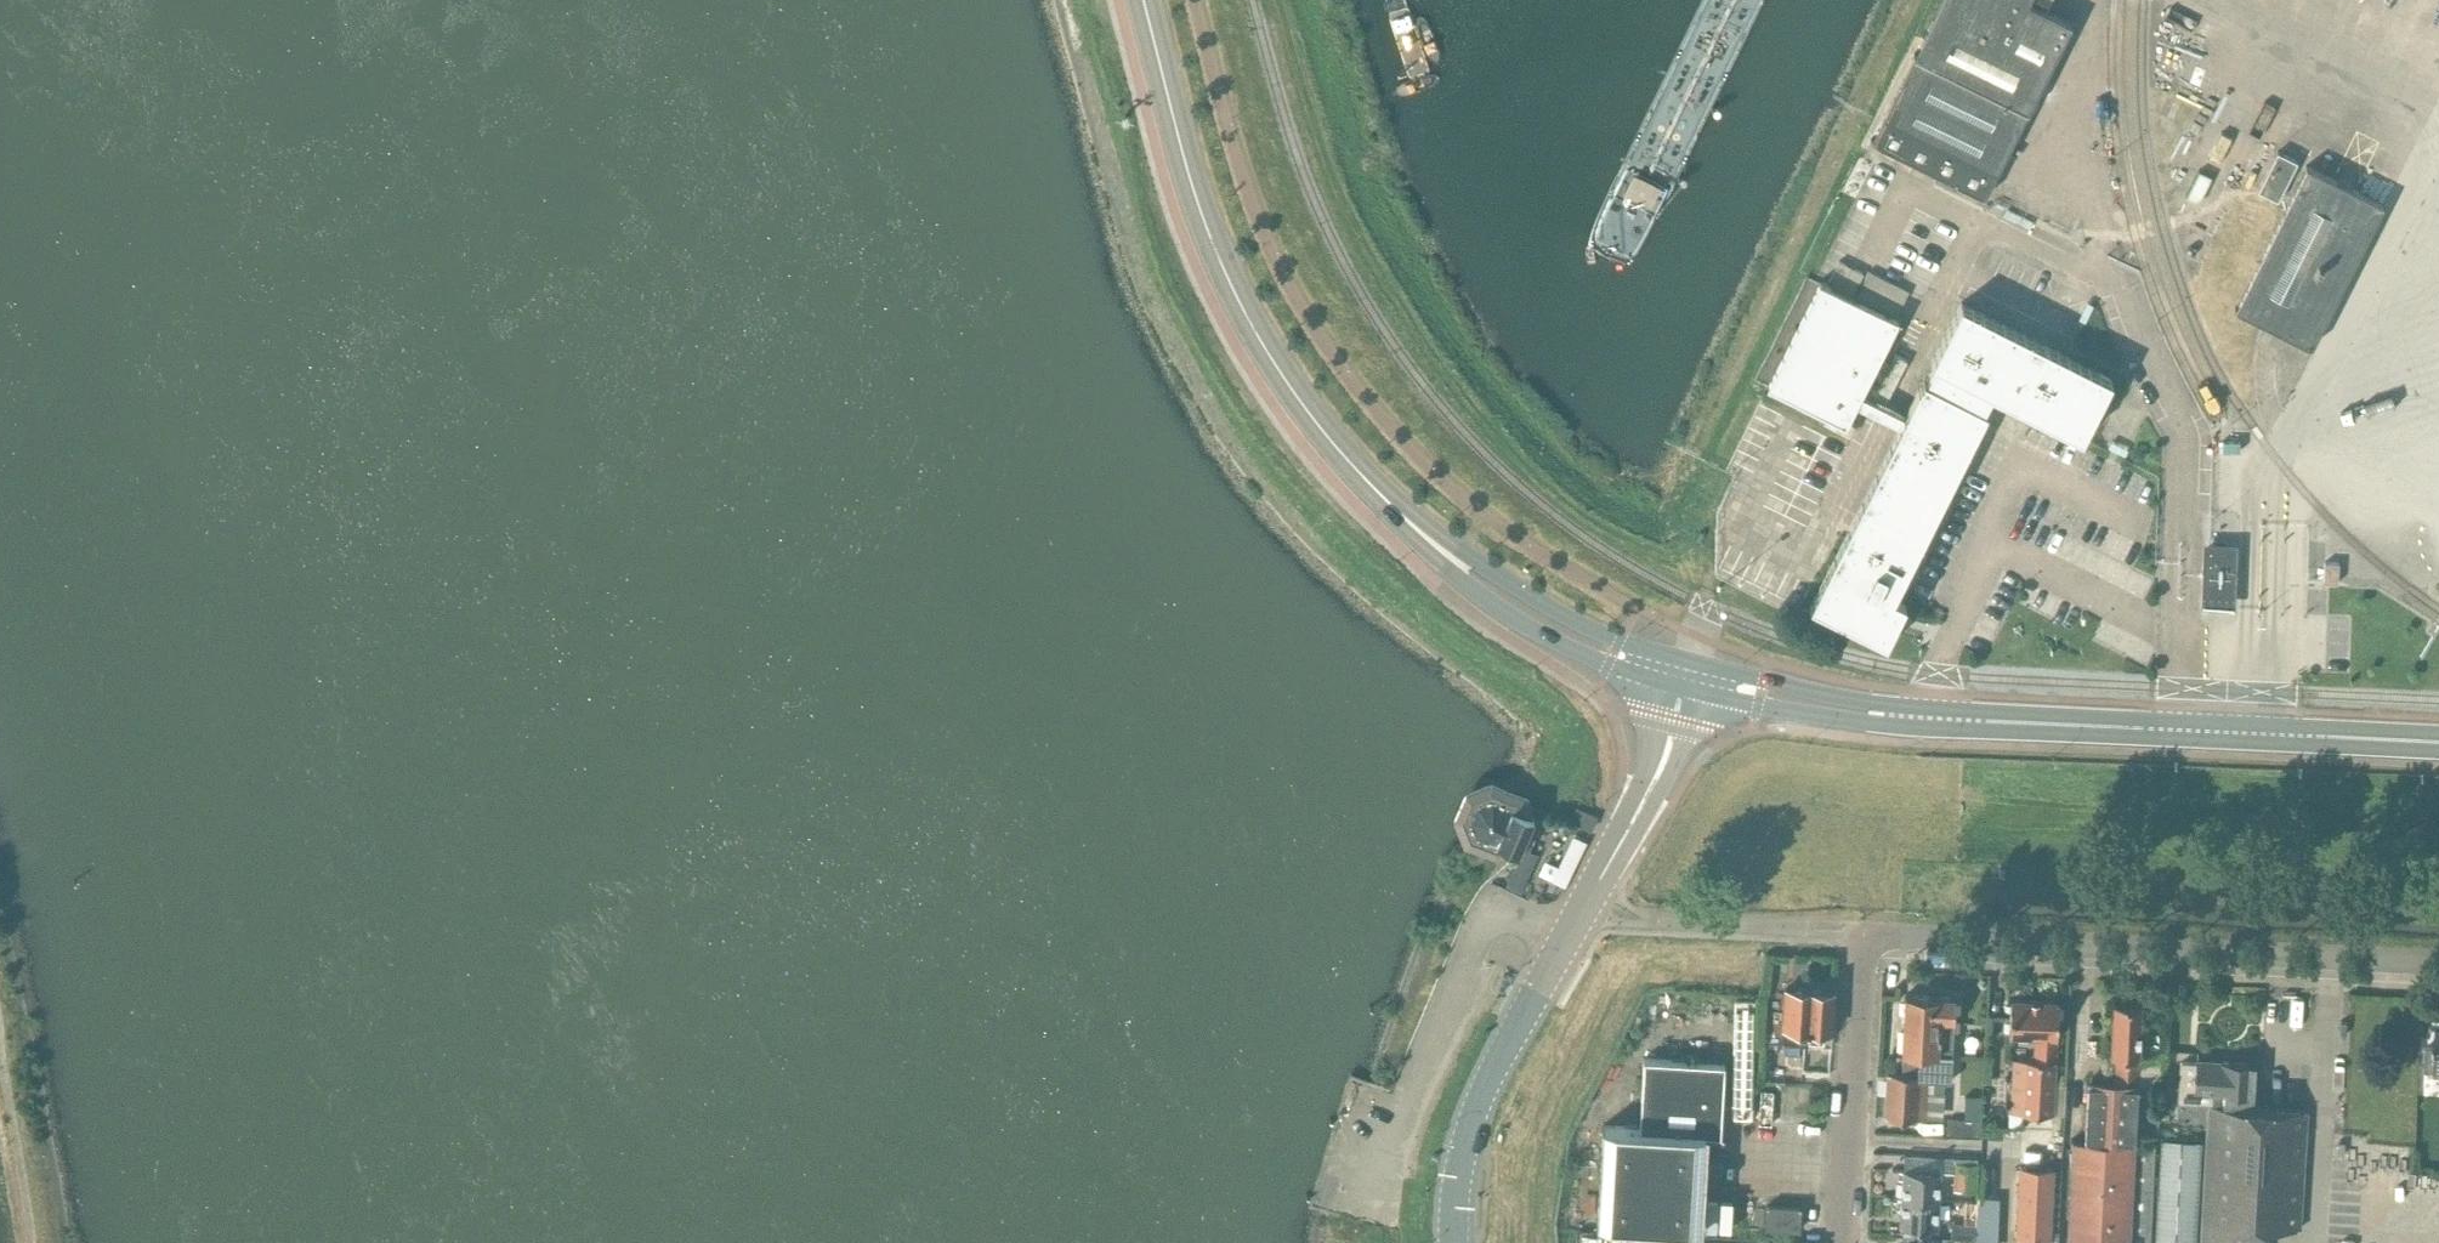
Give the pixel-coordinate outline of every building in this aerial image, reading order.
[(1918,47),(2028,101),(2070,18),(2073,20),(2074,17),(2039,0),(1942,0),(1918,47)] [(2028,101),(1918,47),(1916,46),(1914,48),(1918,50),(1876,133),(1873,131),(1872,134),(1986,191),(1988,187),(1985,186),(2026,103),(2030,105),(2031,103),(2028,101)] [(2299,160),(2279,151),(2259,190),(2279,200),(2299,160)] [(2236,308),(2312,347),(2313,344),(2312,343),(2381,205),(2382,206),(2384,202),(2309,165),(2307,167),(2309,168),(2239,307),(2237,305),(2236,308)] [(1839,421),(1846,424),(1856,404),(1900,425),(1810,603),(1886,641),(1906,602),(1893,596),(1987,408),(1984,407),(1992,391),(2082,436),(2112,377),(1962,302),(1932,361),(1934,363),(1926,378),(1924,377),(1905,415),(1861,393),(1898,319),(1820,280),(1819,282),(1805,275),(1754,378),(1768,385),(1828,415),(1821,428),(1765,401),(1738,455),(1792,482),(1786,495),(1772,489),(1733,569),(1788,598),(1826,516),(1814,509),(1820,496),(1848,441),(1832,434),(1839,421)] [(1706,533),(1701,530),(1696,539),(1702,542),(1706,533)] [(2208,542),(2204,541),(2203,541),(2201,607),(2235,608),(2237,543),(2208,542)] [(2324,562),(2323,582),(2338,582),(2339,562),(2324,562)] [(1511,846),(1516,849),(1518,849),(1517,850),(1519,851),(1519,849),(1521,844),(1528,847),(1537,825),(1531,822),(1533,818),(1534,817),(1532,816),(1531,816),(1533,810),(1529,797),(1492,780),(1466,791),(1454,816),(1464,843),(1496,857),(1509,852),(1511,846)] [(1807,1037),(1809,989),(1785,988),(1782,1036),(1807,1037)] [(1832,1029),(1834,991),(1809,989),(1807,1037),(1822,1038),(1822,1029),(1832,1029)] [(1904,1051),(1953,1053),(1956,996),(1913,994),(1907,999),(1904,1051)] [(2012,998),(2010,1034),(2036,1036),(2035,1059),(2015,1058),(2012,1111),(2064,1114),(2066,1086),(2055,1085),(2059,1000),(2012,998)] [(2115,1003),(2112,1057),(2117,1057),(2116,1082),(2138,1082),(2142,1005),(2115,1003)] [(2438,1068),(2438,1029),(2435,1028),(2435,1046),(2427,1046),(2426,1068),(2438,1068)] [(1904,1051),(1903,1071),(1928,1073),(1928,1079),(1943,1079),(1952,1080),(1953,1053),(1904,1051)] [(1597,1220),(1700,1226),(1706,1133),(1720,1133),(1724,1062),(1644,1057),(1640,1127),(1602,1124),(1597,1220)] [(2210,1101),(2253,1104),(2255,1062),(2196,1059),(2195,1090),(2211,1091),(2210,1101)] [(1941,1108),(1943,1079),(1928,1079),(1928,1073),(1903,1071),(1889,1070),(1886,1115),(1926,1117),(1926,1107),(1941,1108)] [(2069,1242),(2150,1242),(2155,1144),(2145,1144),(2147,1083),(2138,1082),(2116,1082),(2088,1080),(2085,1140),(2074,1139),(2069,1242)] [(2202,1242),(2264,1242),(2265,1228),(2300,1230),(2306,1110),(2210,1105),(2202,1242)] [(1949,1119),(1948,1133),(1979,1134),(1979,1120),(1949,1119)] [(2199,1165),(2201,1141),(2162,1139),(2156,1242),(2195,1242),(2199,1165)] [(1955,1188),(1978,1189),(1979,1163),(1957,1162),(1955,1188)] [(2018,1236),(2049,1238),(2053,1167),(2022,1166),(2018,1236)] [(1939,1200),(1941,1171),(1905,1169),(1903,1198),(1939,1200)] [(1939,1200),(1903,1198),(1901,1226),(1938,1228),(1939,1200)] [(1767,1204),(1766,1227),(1799,1229),(1801,1207),(1767,1204)] [(1976,1224),(1951,1222),(1950,1239),(1975,1241),(1976,1224)]
